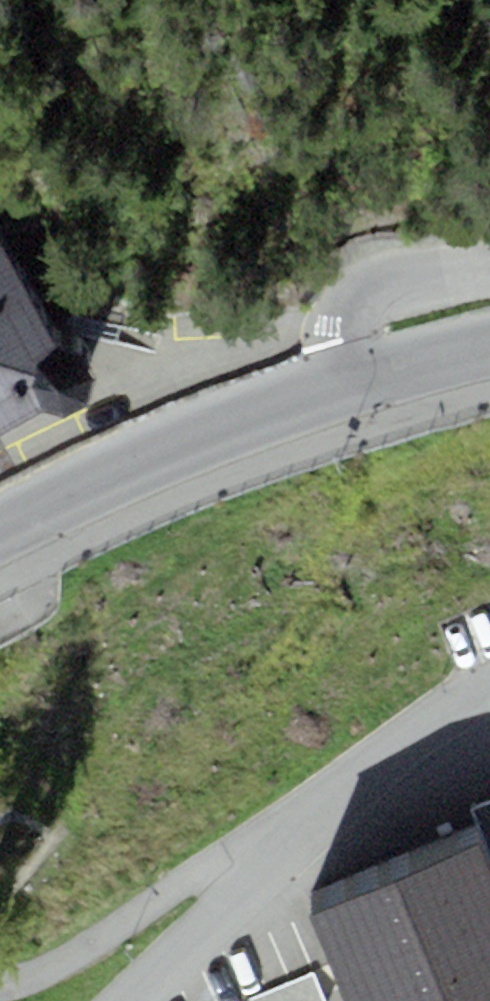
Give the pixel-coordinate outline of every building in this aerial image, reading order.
[(44,407),(66,415),(89,402),(97,378),(81,352),(63,343),(3,241),(0,243),(0,433),(44,407)] [(463,811),(479,844),(311,913),(348,1000),(489,1000),(489,800),(463,811)]
